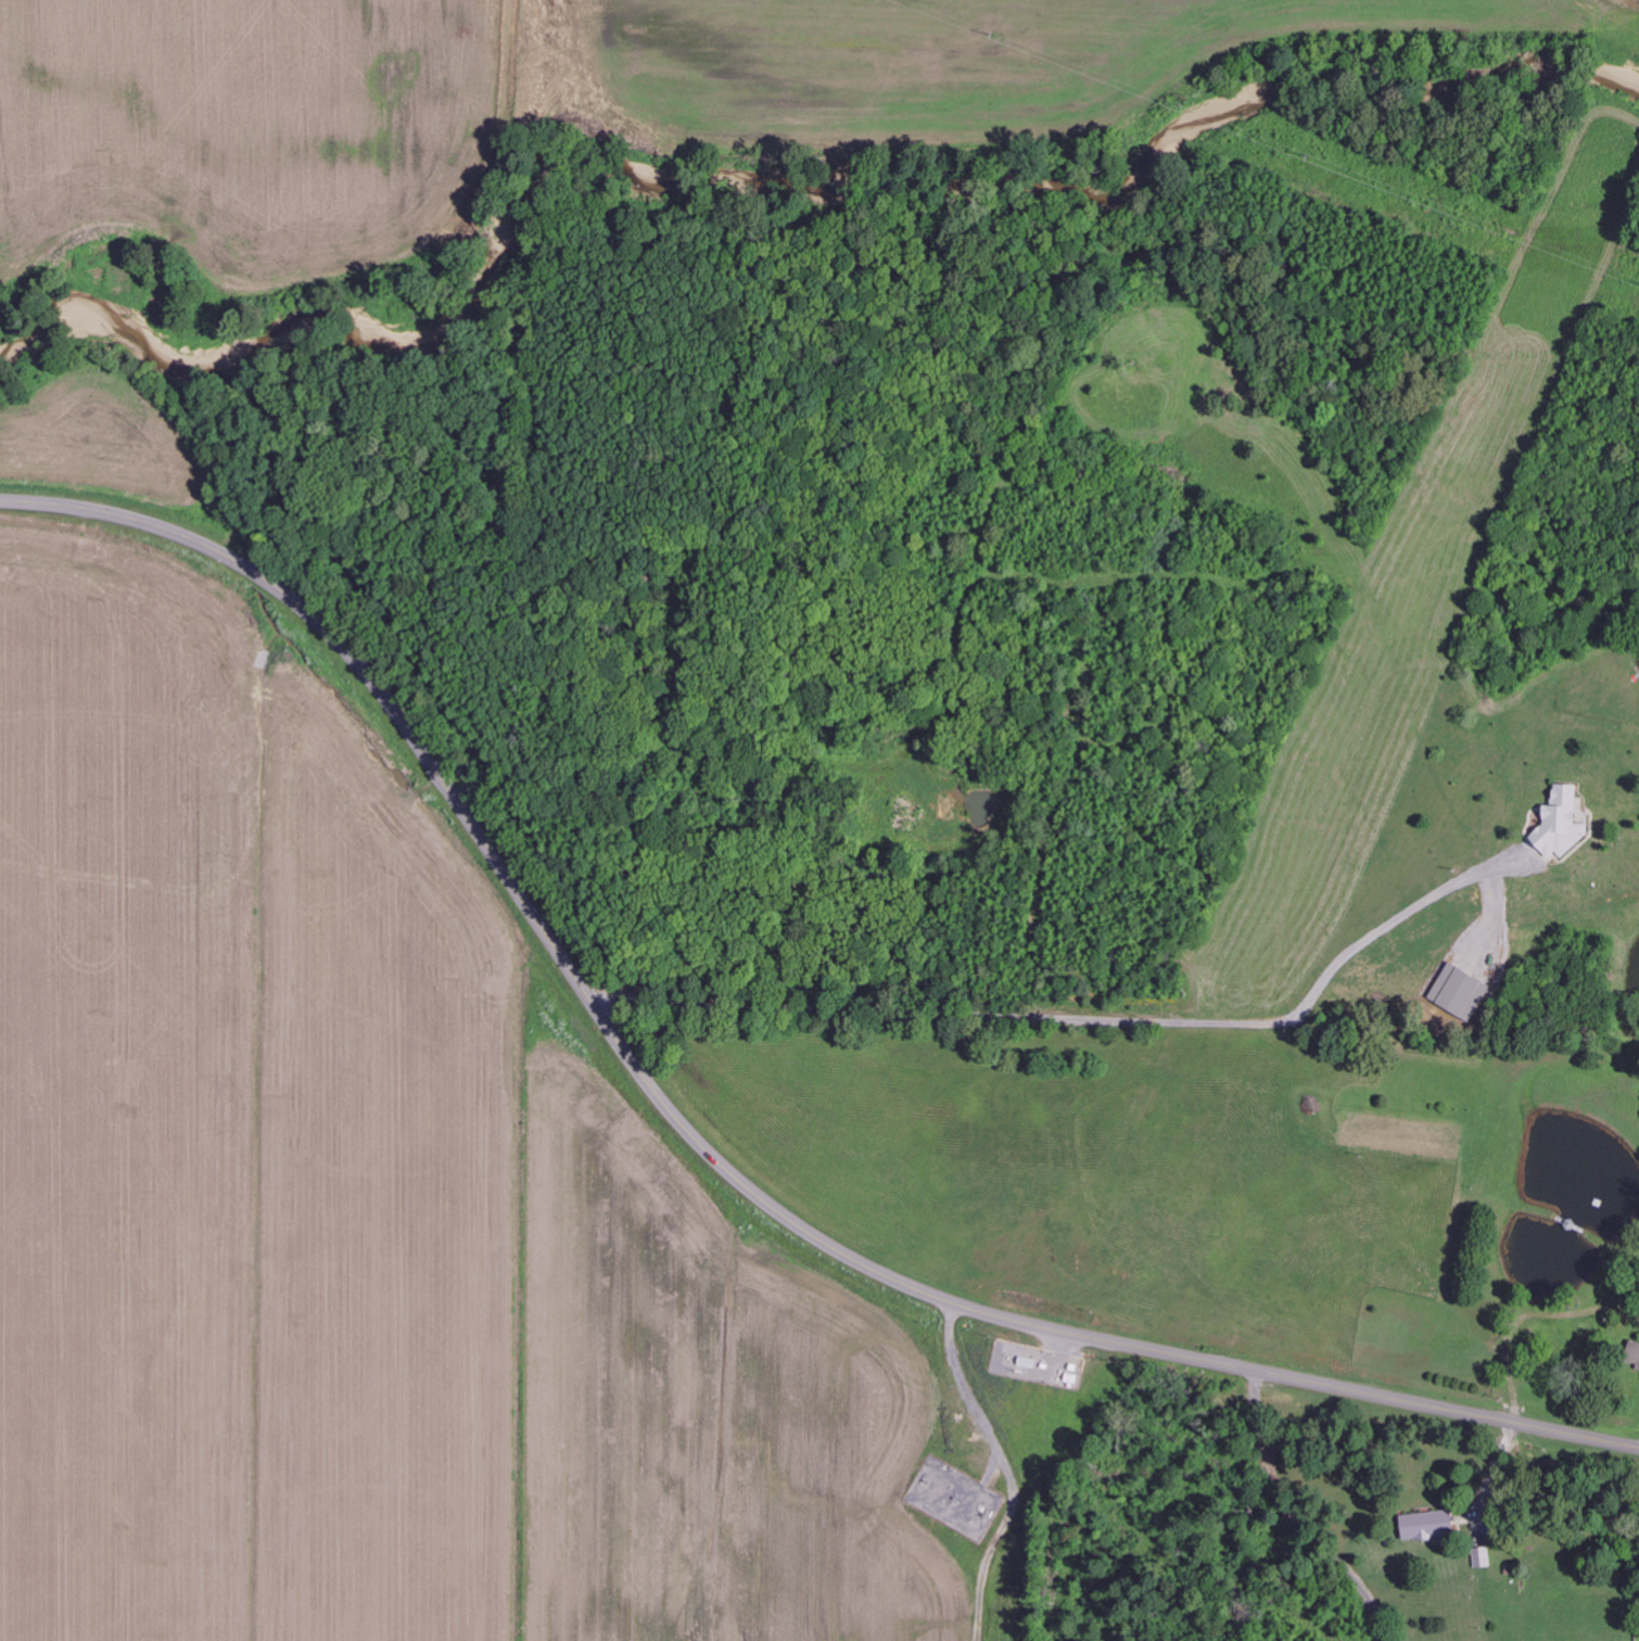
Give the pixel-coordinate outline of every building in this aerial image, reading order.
[(1579,786),(1555,785),(1555,806),(1546,806),(1545,829),(1535,829),(1534,854),(1568,855),(1568,843),(1590,844),(1590,824),(1578,824),(1579,786)] [(1470,1023),(1492,987),(1451,963),(1429,999),(1470,1023)] [(1638,1362),(1638,1341),(1633,1339),(1627,1359),(1638,1362)] [(1401,1515),(1405,1542),(1457,1534),(1453,1508),(1401,1515)] [(1477,1569),(1493,1566),(1489,1546),(1473,1549),(1477,1569)]
